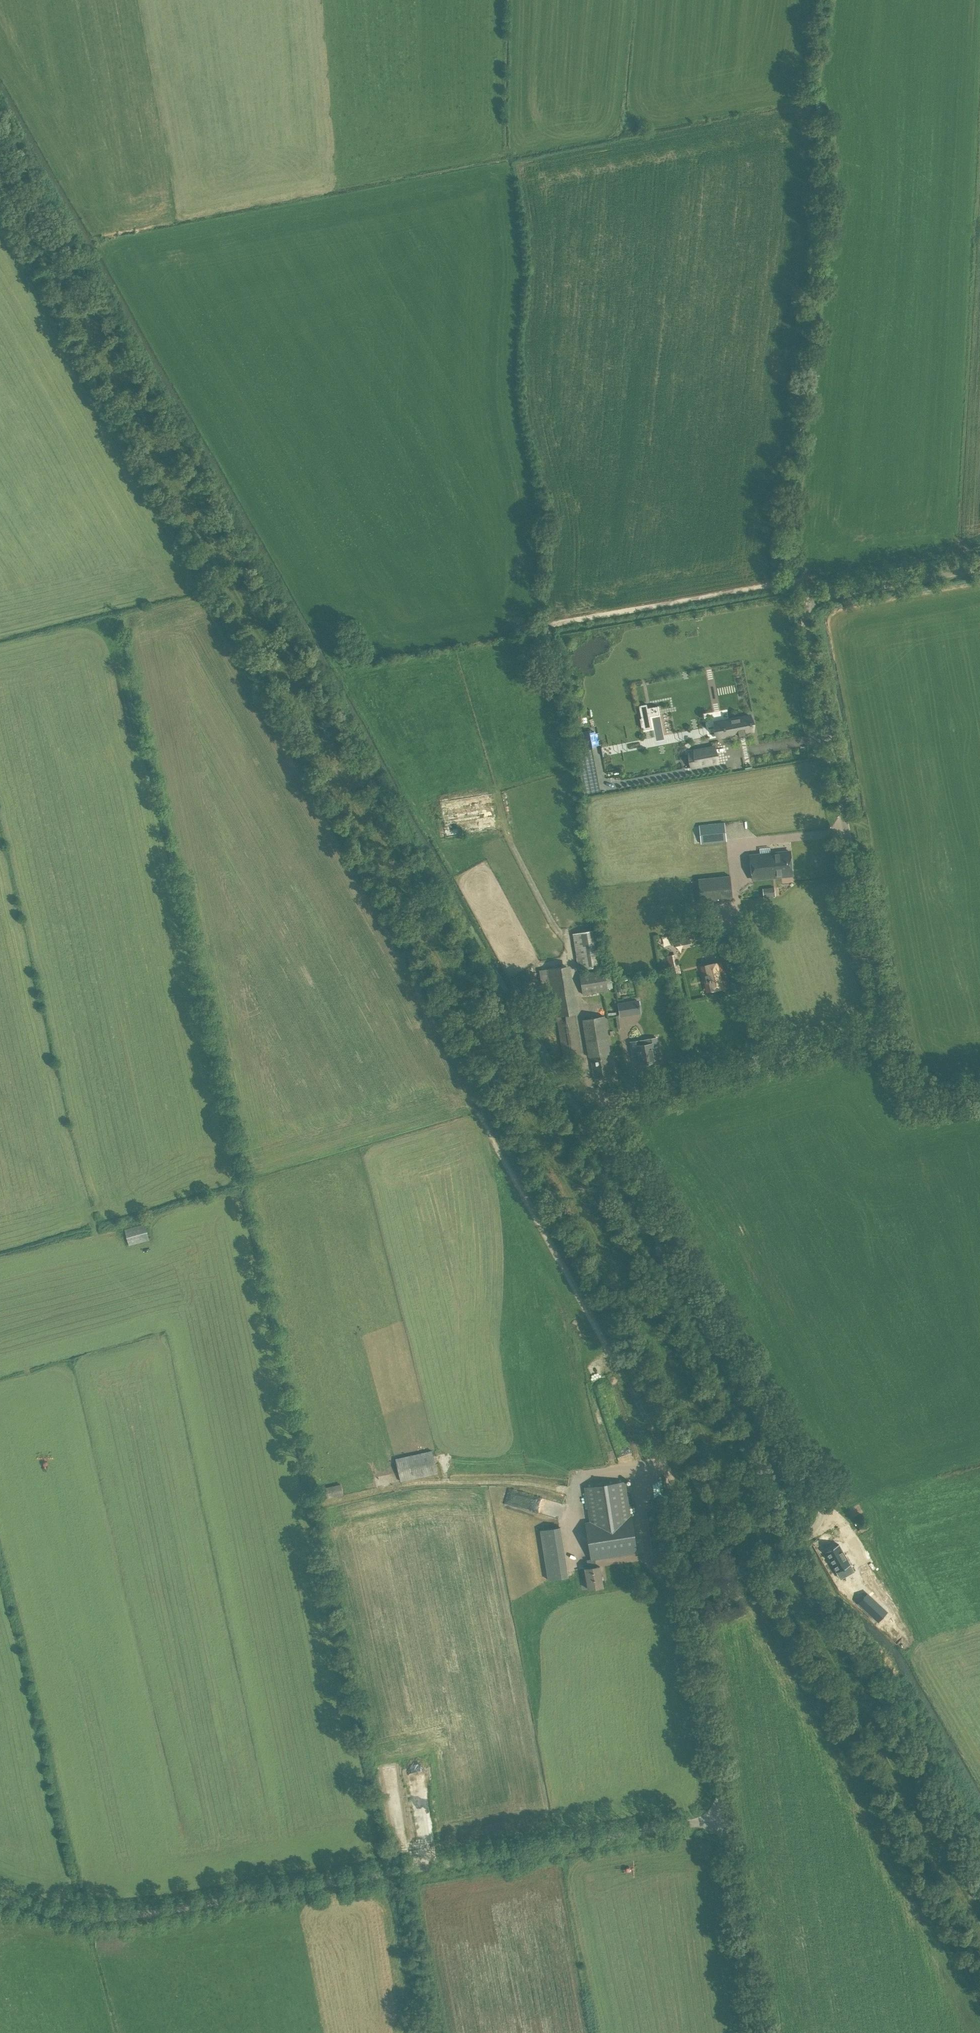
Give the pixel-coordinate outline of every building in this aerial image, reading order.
[(639,706),(642,719),(640,719),(642,728),(643,728),(644,730),(651,728),(649,717),(659,715),(658,707),(648,709),(647,705),(639,706)] [(750,714),(715,720),(717,734),(737,731),(737,728),(744,727),(745,730),(752,729),(750,714)] [(589,731),(575,733),(578,751),(592,749),(589,731)] [(717,752),(696,755),(699,771),(719,767),(717,752)] [(724,823),(699,825),(701,843),(725,841),(724,823)] [(752,879),(792,875),(789,851),(749,856),(752,879)] [(730,876),(698,879),(701,902),(732,899),(730,876)] [(773,887),(763,889),(764,898),(774,896),(773,887)] [(679,932),(671,933),(674,946),(681,944),(701,940),(698,927),(679,932)] [(600,929),(573,933),(579,969),(605,965),(600,929)] [(681,972),(677,954),(668,956),(672,974),(681,972)] [(708,991),(725,986),(719,962),(702,967),(708,991)] [(581,1056),(566,966),(545,969),(540,971),(542,982),(548,981),(553,1017),(557,1016),(563,1059),(581,1056)] [(580,974),(583,994),(607,990),(604,970),(580,974)] [(630,1002),(618,1004),(620,1016),(628,1014),(627,1011),(631,1010),(630,1002)] [(593,1078),(594,1078),(612,1075),(608,1053),(610,1053),(604,1016),(582,1020),(588,1057),(590,1056),(593,1078)] [(656,1037),(630,1042),(632,1055),(637,1054),(639,1064),(646,1063),(648,1063),(648,1062),(655,1061),(653,1052),(658,1051),(656,1037)] [(129,1246),(149,1240),(145,1223),(124,1229),(129,1246)] [(432,1450),(395,1458),(400,1481),(437,1473),(432,1450)] [(630,1515),(625,1481),(584,1487),(589,1521),(585,1522),(590,1559),(587,1560),(588,1568),(584,1568),(587,1589),(602,1587),(599,1566),(596,1567),(595,1560),(637,1553),(631,1515),(630,1515)] [(324,1487),(327,1498),(343,1495),(341,1484),(324,1487)] [(650,1539),(663,1537),(660,1513),(647,1515),(650,1539)] [(861,1531),(868,1528),(865,1522),(858,1526),(861,1531)] [(840,1544),(826,1552),(838,1573),(852,1565),(840,1544)] [(877,1621),(886,1611),(867,1593),(858,1604),(877,1621)]
